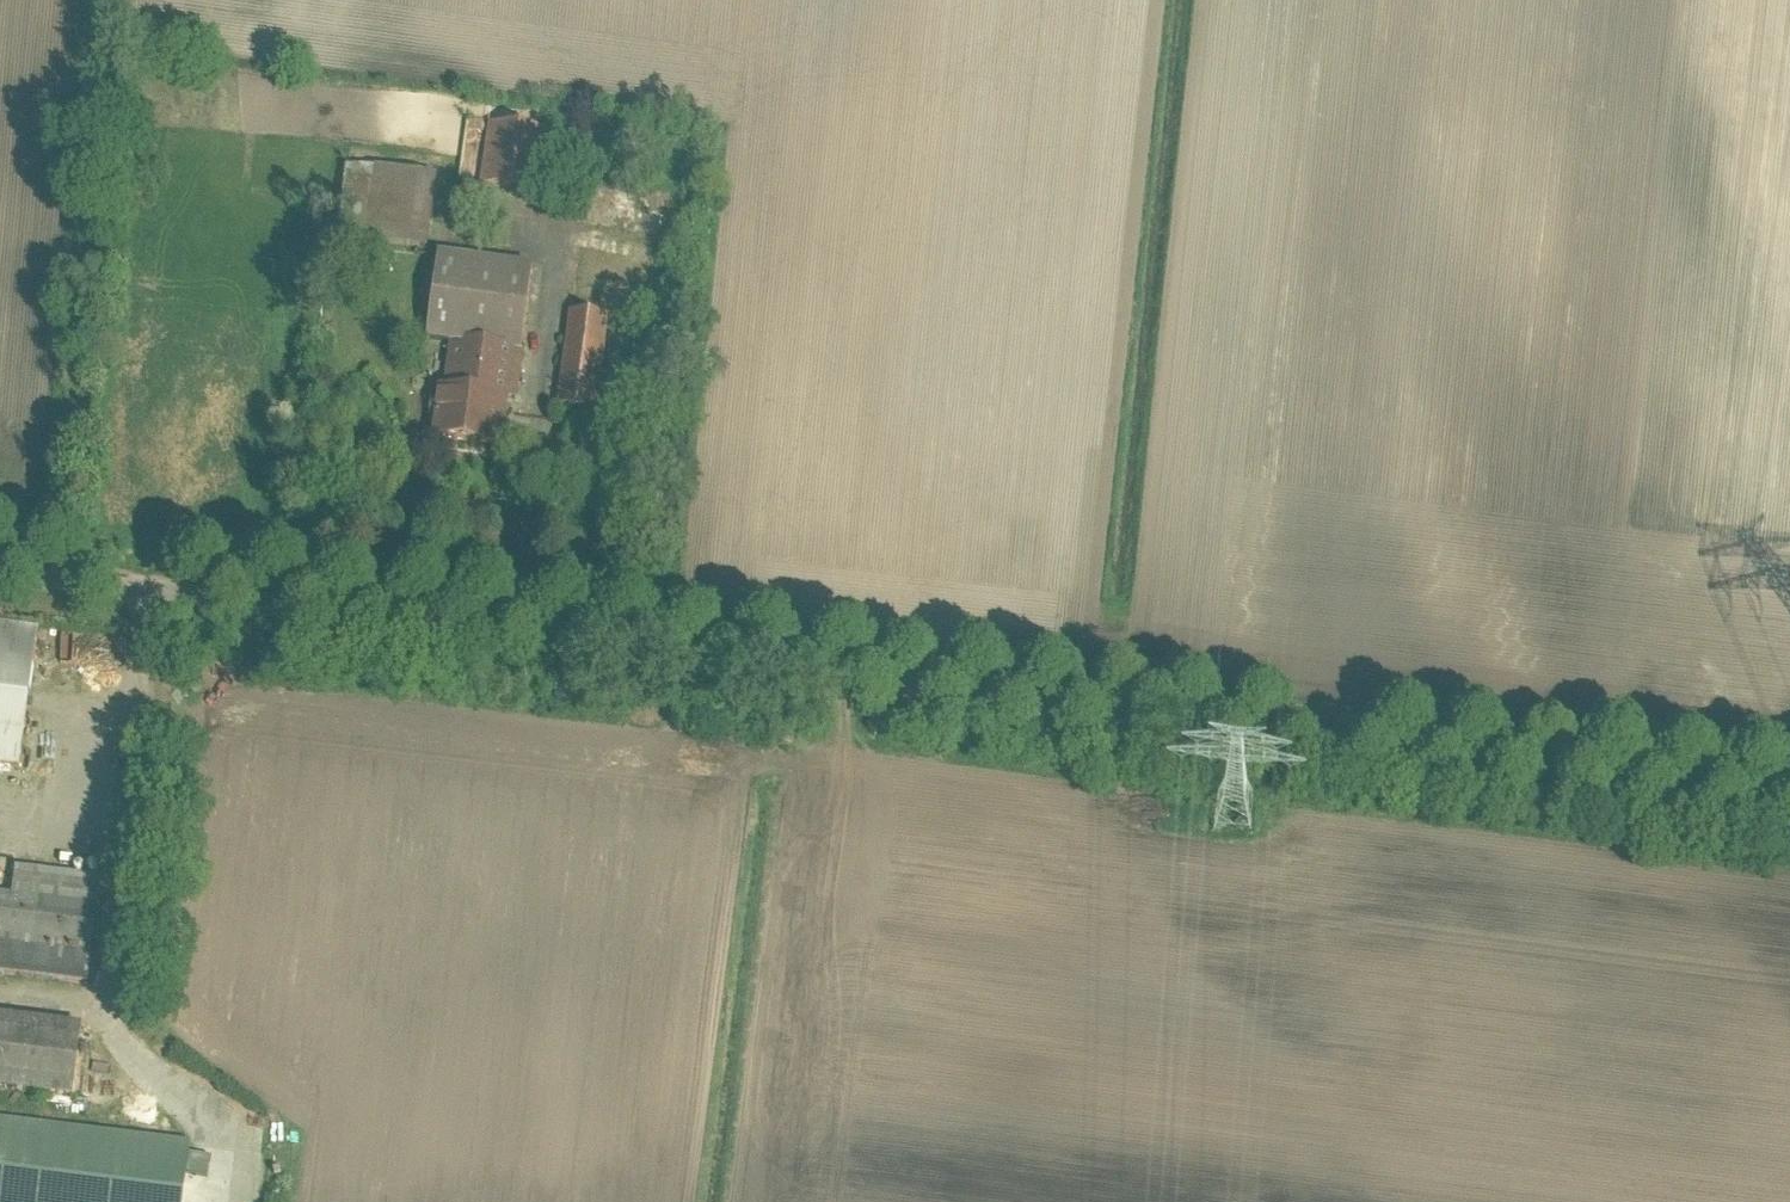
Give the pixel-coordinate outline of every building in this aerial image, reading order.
[(478,123),(470,184),(547,195),(555,133),(478,123)] [(332,236),(417,244),(424,179),(339,170),(332,236)] [(422,439),(500,452),(507,407),(517,408),(543,256),(425,236),(409,336),(439,341),(432,380),(422,439)] [(552,419),(597,425),(611,324),(566,318),(552,419)] [(22,771),(38,632),(0,628),(0,769),(22,771)] [(89,986),(98,898),(5,888),(6,876),(0,875),(0,976),(89,986)] [(82,1033),(0,1022),(0,1099),(72,1108),(82,1033)] [(187,1148),(0,1127),(0,1201),(181,1201),(187,1148)]
